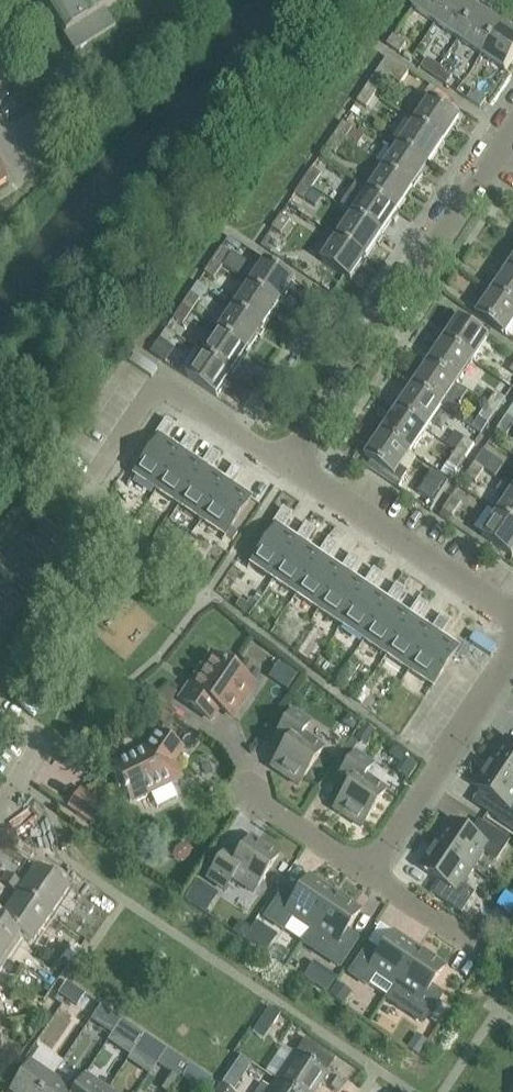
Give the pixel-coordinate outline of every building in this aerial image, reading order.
[(63,34),(62,35),(73,53),(114,27),(103,10),(119,0),(42,0),(63,34)] [(451,0),(416,0),(411,8),(412,9),(413,8),(435,23),(451,0)] [(477,11),(461,0),(451,0),(435,23),(458,39),(477,11)] [(500,26),(477,11),(458,39),(481,54),(500,26)] [(481,54),(503,69),(503,70),(504,71),(512,58),(512,35),(500,26),(481,54)] [(405,44),(392,36),(386,44),(400,53),(405,44)] [(387,57),(374,77),(366,89),(375,95),(388,75),(401,83),(408,71),(387,57)] [(420,67),(433,76),(439,67),(426,59),(420,67)] [(451,76),(439,67),(433,76),(446,84),(451,76)] [(366,89),(357,102),(367,108),(375,95),(366,89)] [(472,90),(467,99),(480,108),(486,99),(472,90)] [(416,122),(444,142),(459,119),(460,120),(461,119),(431,98),(430,100),(431,100),(416,122)] [(416,122),(400,146),(429,165),(444,142),(416,122)] [(335,136),(344,142),(352,129),(343,123),(335,136)] [(352,129),(344,142),(356,150),(364,137),(352,129)] [(344,142),(335,136),(326,148),(335,154),(344,142)] [(429,165),(400,146),(385,169),(413,188),(429,165)] [(303,182),(312,188),(321,175),(312,169),(303,182)] [(369,192),(397,211),(413,188),(385,169),(369,192)] [(312,188),(303,182),(295,194),(304,201),(312,188)] [(354,215),(382,234),(397,211),(369,192),(354,215)] [(290,221),(281,215),(272,229),(281,235),(290,221)] [(354,215),(338,238),(366,257),(382,234),(354,215)] [(366,257),(338,238),(323,261),(322,260),(321,261),(351,281),(352,280),(351,280),(366,257)] [(231,254),(222,248),(214,260),(223,266),(225,264),(231,268),(237,258),(231,254)] [(250,285),(279,304),(295,281),(296,282),(296,281),(266,261),(265,261),(260,258),(254,267),(260,271),(250,285)] [(214,260),(205,273),(214,279),(223,266),(214,260)] [(508,271),(498,286),(494,283),(489,291),(493,294),(512,308),(512,274),(508,271)] [(235,308),(264,327),(279,304),(250,285),(235,308)] [(200,300),(191,293),(182,306),(192,312),(200,300)] [(476,317),(505,336),(506,335),(506,334),(512,324),(512,308),(493,294),(478,316),(477,315),(476,317)] [(182,306),(174,319),(183,325),(192,312),(182,306)] [(220,331),(248,350),(264,327),(235,308),(220,331)] [(489,338),(459,318),(458,319),(459,320),(444,342),(472,361),(487,338),(488,339),(489,338)] [(204,354),(233,373),(248,350),(220,331),(204,354)] [(174,350),(169,347),(159,340),(151,352),(166,362),(174,350)] [(465,390),(471,381),(462,376),(472,361),(444,342),(428,365),(456,384),(465,390)] [(188,376),(187,377),(218,398),(218,397),(217,396),(233,373),(204,354),(189,377),(188,376)] [(456,384),(428,365),(413,388),(440,407),(449,413),(455,404),(446,399),(456,384)] [(413,388),(397,411),(425,430),(431,434),(436,427),(430,423),(440,407),(413,388)] [(496,411),(504,398),(495,392),(487,405),(496,411)] [(478,417),(488,423),(496,411),(487,405),(478,417)] [(425,430),(397,411),(381,434),(409,453),(425,430)] [(496,430),(506,436),(512,425),(512,422),(505,417),(496,430)] [(158,438),(133,475),(156,490),(181,453),(177,450),(164,441),(173,427),(164,421),(154,435),(158,438)] [(446,444),(456,450),(464,438),(455,432),(446,444)] [(409,453),(381,434),(366,457),(366,456),(365,458),(401,482),(407,473),(399,468),(409,453)] [(181,453),(156,490),(178,506),(203,468),(200,466),(200,465),(186,456),(195,442),(187,436),(177,450),(181,453)] [(465,457),(473,444),(464,438),(456,450),(465,457)] [(447,463),(456,470),(465,457),(456,450),(447,463)] [(178,506),(201,521),(226,483),(223,481),(223,480),(209,471),(218,457),(209,451),(200,465),(200,466),(203,468),(178,506)] [(492,457),(482,451),(474,463),(483,470),(492,457)] [(483,470),(474,463),(465,476),(475,482),(483,470)] [(226,483),(201,521),(224,536),(250,499),(231,486),(241,472),(232,467),(223,480),(223,481),(226,483)] [(424,497),(434,504),(442,490),(433,484),(424,497)] [(512,523),(512,489),(507,485),(501,494),(508,498),(498,513),(512,523)] [(460,503),(451,497),(442,510),(452,516),(460,503)] [(250,563),(273,579),(298,542),(295,540),(295,539),(281,530),(290,516),(281,510),(271,525),(274,527),(256,555),(250,563)] [(512,551),(512,523),(498,513),(483,535),(482,535),(482,536),(512,556),(512,555),(511,554),(512,551)] [(298,542),(273,579),(295,594),(320,557),(317,555),(317,554),(303,545),(313,531),(304,525),(295,539),(295,540),(298,542)] [(320,557),(295,594),(318,610),(343,572),(340,570),(326,560),(335,546),(326,540),(317,554),(317,555),(320,557)] [(249,565),(250,563),(256,555),(248,550),(242,560),(249,565)] [(343,572),(318,610),(341,625),(366,588),(362,585),(349,575),(358,561),(350,556),(340,570),(343,572)] [(366,588),(341,625),(363,640),(388,603),(385,601),(385,600),(371,591),(380,577),(372,571),(362,585),(366,588)] [(388,603),(363,640),(386,655),(411,618),(407,616),(408,615),(394,606),(403,592),(394,586),(385,600),(385,601),(388,603)] [(411,618),(386,655),(408,670),(433,633),(430,631),(416,621),(426,607),(417,601),(408,615),(407,616),(411,618)] [(433,633),(408,670),(431,686),(456,648),(439,636),(448,622),(439,616),(430,631),(433,633)] [(231,716),(252,685),(210,657),(181,699),(210,719),(218,707),(231,716)] [(271,767),(298,785),(323,749),(302,734),(309,723),(292,711),(274,739),(275,740),(278,735),(287,742),(271,767)] [(359,719),(348,713),(341,724),(352,730),(359,719)] [(353,738),(365,746),(374,731),(363,724),(353,738)] [(170,763),(180,749),(157,734),(145,752),(130,759),(125,757),(117,761),(116,766),(113,767),(124,788),(121,789),(124,794),(126,793),(130,801),(132,799),(137,801),(147,796),(148,792),(177,778),(170,763)] [(349,752),(356,741),(352,738),(345,749),(349,752)] [(491,763),(512,778),(512,744),(506,739),(491,763)] [(361,827),(385,790),(365,776),(372,765),(355,754),(337,781),(338,782),(341,778),(350,784),(333,809),(361,827)] [(411,762),(402,776),(408,780),(417,765),(411,762)] [(491,763),(475,787),(479,790),(472,801),(512,828),(512,778),(491,763)] [(98,786),(105,802),(117,797),(109,781),(98,786)] [(80,789),(67,808),(93,825),(105,807),(80,789)] [(452,821),(436,845),(473,869),(484,852),(496,860),(507,842),(480,824),(479,825),(483,828),(477,838),(452,821)] [(278,855),(250,837),(233,862),(224,856),(226,852),(225,851),(207,878),(224,890),(232,878),(253,892),(278,855)] [(461,912),(472,895),(461,887),(473,869),(436,845),(420,869),(445,885),(438,895),(434,892),(433,893),(461,912)] [(50,915),(68,887),(35,865),(23,884),(6,873),(0,883),(16,894),(16,893),(50,915)] [(302,942),(334,893),(309,876),(292,902),(282,895),(285,891),(284,890),(265,918),(282,929),(290,918),(309,930),(301,942),(302,942)] [(184,899),(197,908),(211,887),(197,879),(184,899)] [(22,937),(31,943),(50,915),(16,893),(16,894),(4,912),(0,909),(0,920),(23,935),(22,937)] [(334,893),(302,942),(338,966),(357,939),(356,938),(353,942),(343,936),(360,911),(334,893)] [(7,958),(22,937),(23,935),(0,920),(0,953),(7,958)] [(256,921),(251,928),(244,940),(258,949),(271,931),(256,921)] [(386,998),(418,950),(392,933),(376,958),(366,951),(369,947),(367,946),(349,974),(366,985),(374,974),(393,986),(385,998),(386,998)] [(283,963),(289,954),(277,946),(271,955),(283,963)] [(444,967),(418,950),(386,998),(422,1023),(441,995),(439,994),(437,998),(427,992),(444,967)] [(313,962),(303,977),(326,992),(336,978),(313,962)] [(351,992),(336,981),(327,994),(343,1004),(351,992)] [(66,982),(58,993),(76,1006),(85,995),(66,982)] [(108,1028),(115,1017),(100,1006),(93,1018),(108,1028)] [(262,1016),(273,1023),(280,1015),(269,1007),(262,1016)] [(143,1035),(121,1020),(113,1031),(135,1047),(143,1035)] [(426,1041),(416,1034),(406,1048),(417,1055),(426,1041)] [(163,1048),(145,1036),(131,1058),(142,1066),(149,1057),(155,1061),(163,1048)] [(179,1076),(187,1064),(165,1050),(157,1062),(179,1076)] [(294,1091),(315,1091),(321,1084),(333,1091),(338,1091),(343,1085),(294,1052),(275,1079),(294,1091)] [(53,1077),(30,1062),(10,1091),(43,1091),(53,1077)] [(189,1066),(181,1078),(203,1091),(206,1091),(213,1081),(189,1066)] [(107,1089),(85,1075),(74,1091),(73,1091),(105,1091),(107,1089)] [(74,1091),(53,1077),(43,1091),(73,1091),(74,1091)] [(275,1079),(270,1087),(262,1081),(254,1091),(294,1091),(275,1079)]
